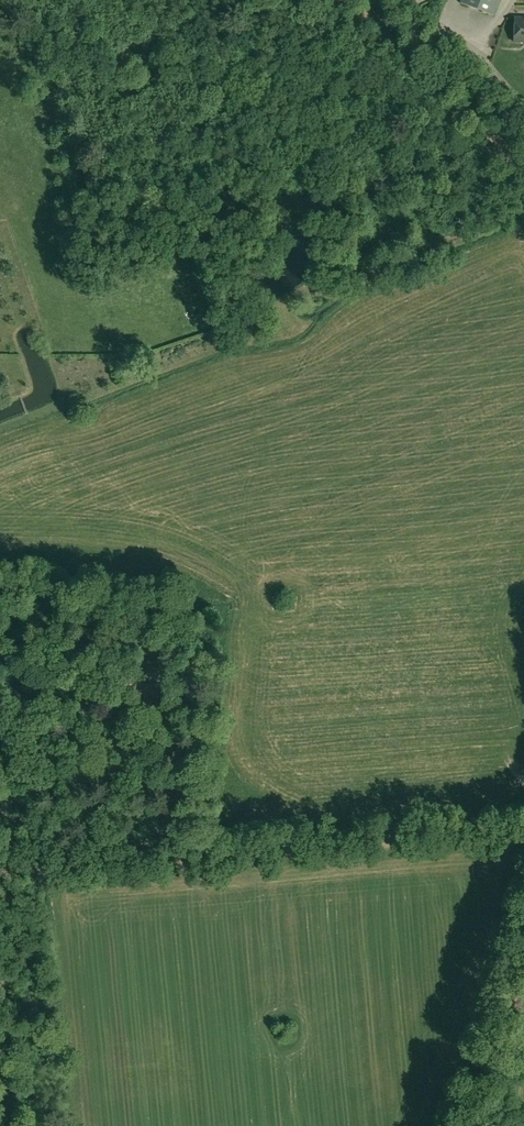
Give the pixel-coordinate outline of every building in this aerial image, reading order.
[(460,3),(493,16),(499,0),(461,0),(460,3)] [(514,18),(513,42),(523,43),(523,18),(514,18)]
